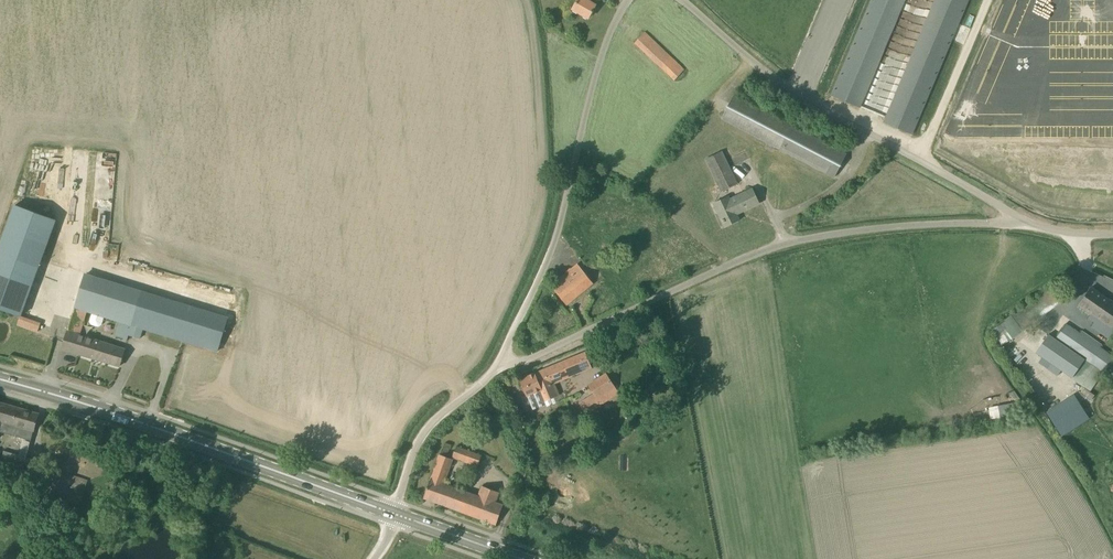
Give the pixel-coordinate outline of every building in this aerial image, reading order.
[(572,9),(588,18),(596,4),(590,1),(590,0),(578,0),(572,9)] [(831,96),(860,108),(905,0),(871,0),(831,96)] [(967,0),(933,0),(883,123),(912,134),(967,0)] [(675,80),(678,76),(681,78),(684,74),(682,72),(684,70),(644,32),(634,42),(675,80)] [(733,95),(722,118),(835,177),(846,154),(733,95)] [(721,192),(738,184),(722,151),(705,158),(721,192)] [(759,203),(755,193),(752,188),(730,198),(729,195),(713,203),(724,227),(740,220),(737,214),(759,203)] [(40,263),(0,248),(0,308),(21,316),(40,263)] [(592,283),(577,265),(572,269),(570,268),(567,271),(567,273),(552,286),(566,304),(592,283)] [(87,312),(92,313),(119,321),(115,336),(128,340),(129,335),(140,339),(143,328),(219,352),(227,322),(141,296),(142,293),(85,275),(80,291),(79,291),(71,318),(84,322),(87,312)] [(1109,302),(1110,300),(1091,287),(1078,306),(1098,319),(1099,317),(1112,326),(1112,304),(1109,302)] [(1032,324),(1067,297),(1060,288),(1025,315),(1032,324)] [(23,317),(21,316),(18,325),(38,332),(41,323),(23,317)] [(1085,359),(1104,372),(1112,378),(1112,357),(1102,350),(1066,325),(1056,339),(1085,359)] [(120,366),(125,348),(67,331),(62,349),(120,366)] [(1035,353),(1050,364),(1047,369),(1057,376),(1060,371),(1072,379),(1085,359),(1056,339),(1048,334),(1035,353)] [(558,395),(554,384),(592,369),(585,352),(520,379),(527,396),(541,391),(544,400),(558,395)] [(601,405),(619,393),(606,373),(588,385),(594,395),(600,403),(601,405)] [(0,431),(31,440),(39,414),(0,403),(0,431)] [(39,460),(26,456),(30,442),(22,440),(19,455),(4,451),(0,464),(0,468),(34,478),(39,460)] [(478,466),(482,456),(456,446),(452,457),(478,466)] [(478,496),(444,484),(453,460),(439,455),(423,498),(496,525),(503,505),(496,503),(499,493),(482,486),(478,496)] [(80,506),(88,481),(55,470),(46,494),(80,506)]
